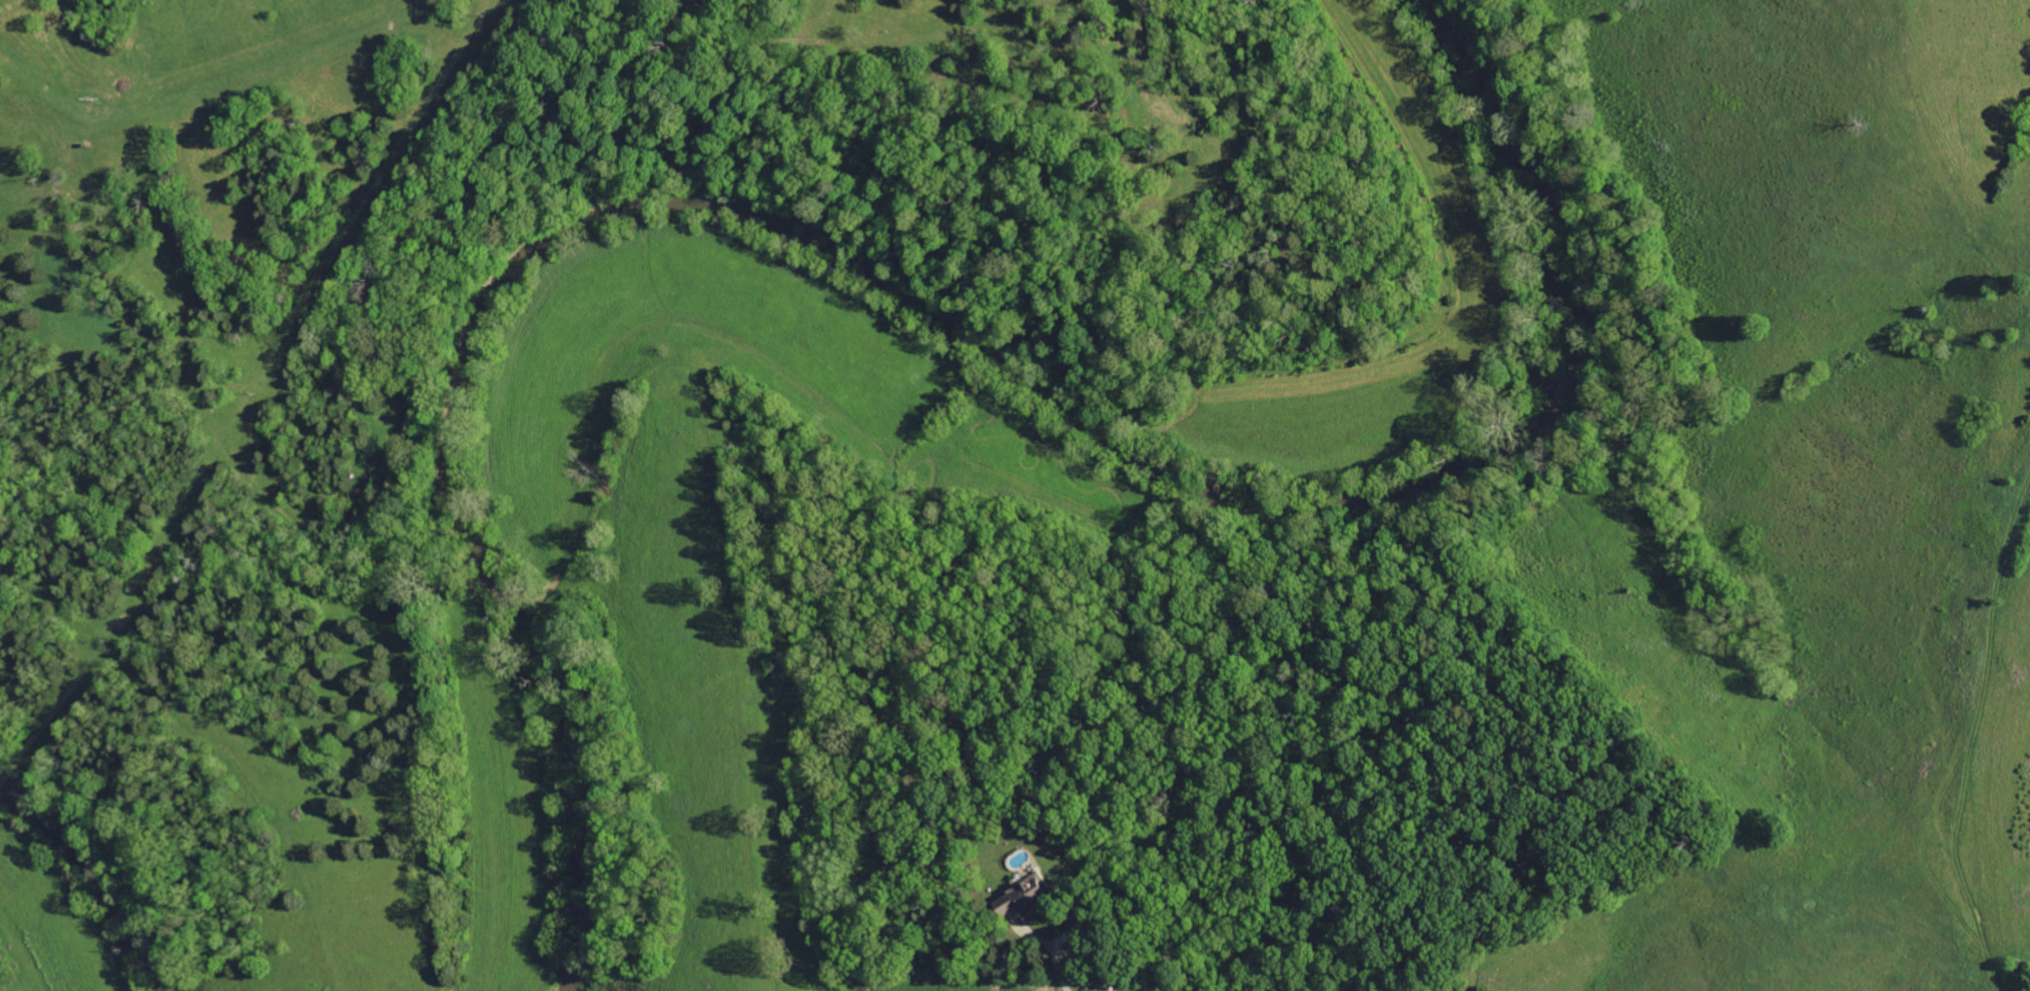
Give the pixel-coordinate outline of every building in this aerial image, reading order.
[(1052,890),(1039,871),(991,902),(1001,918),(1017,908),(1023,918),(1039,908),(1034,901),(1052,890)]
